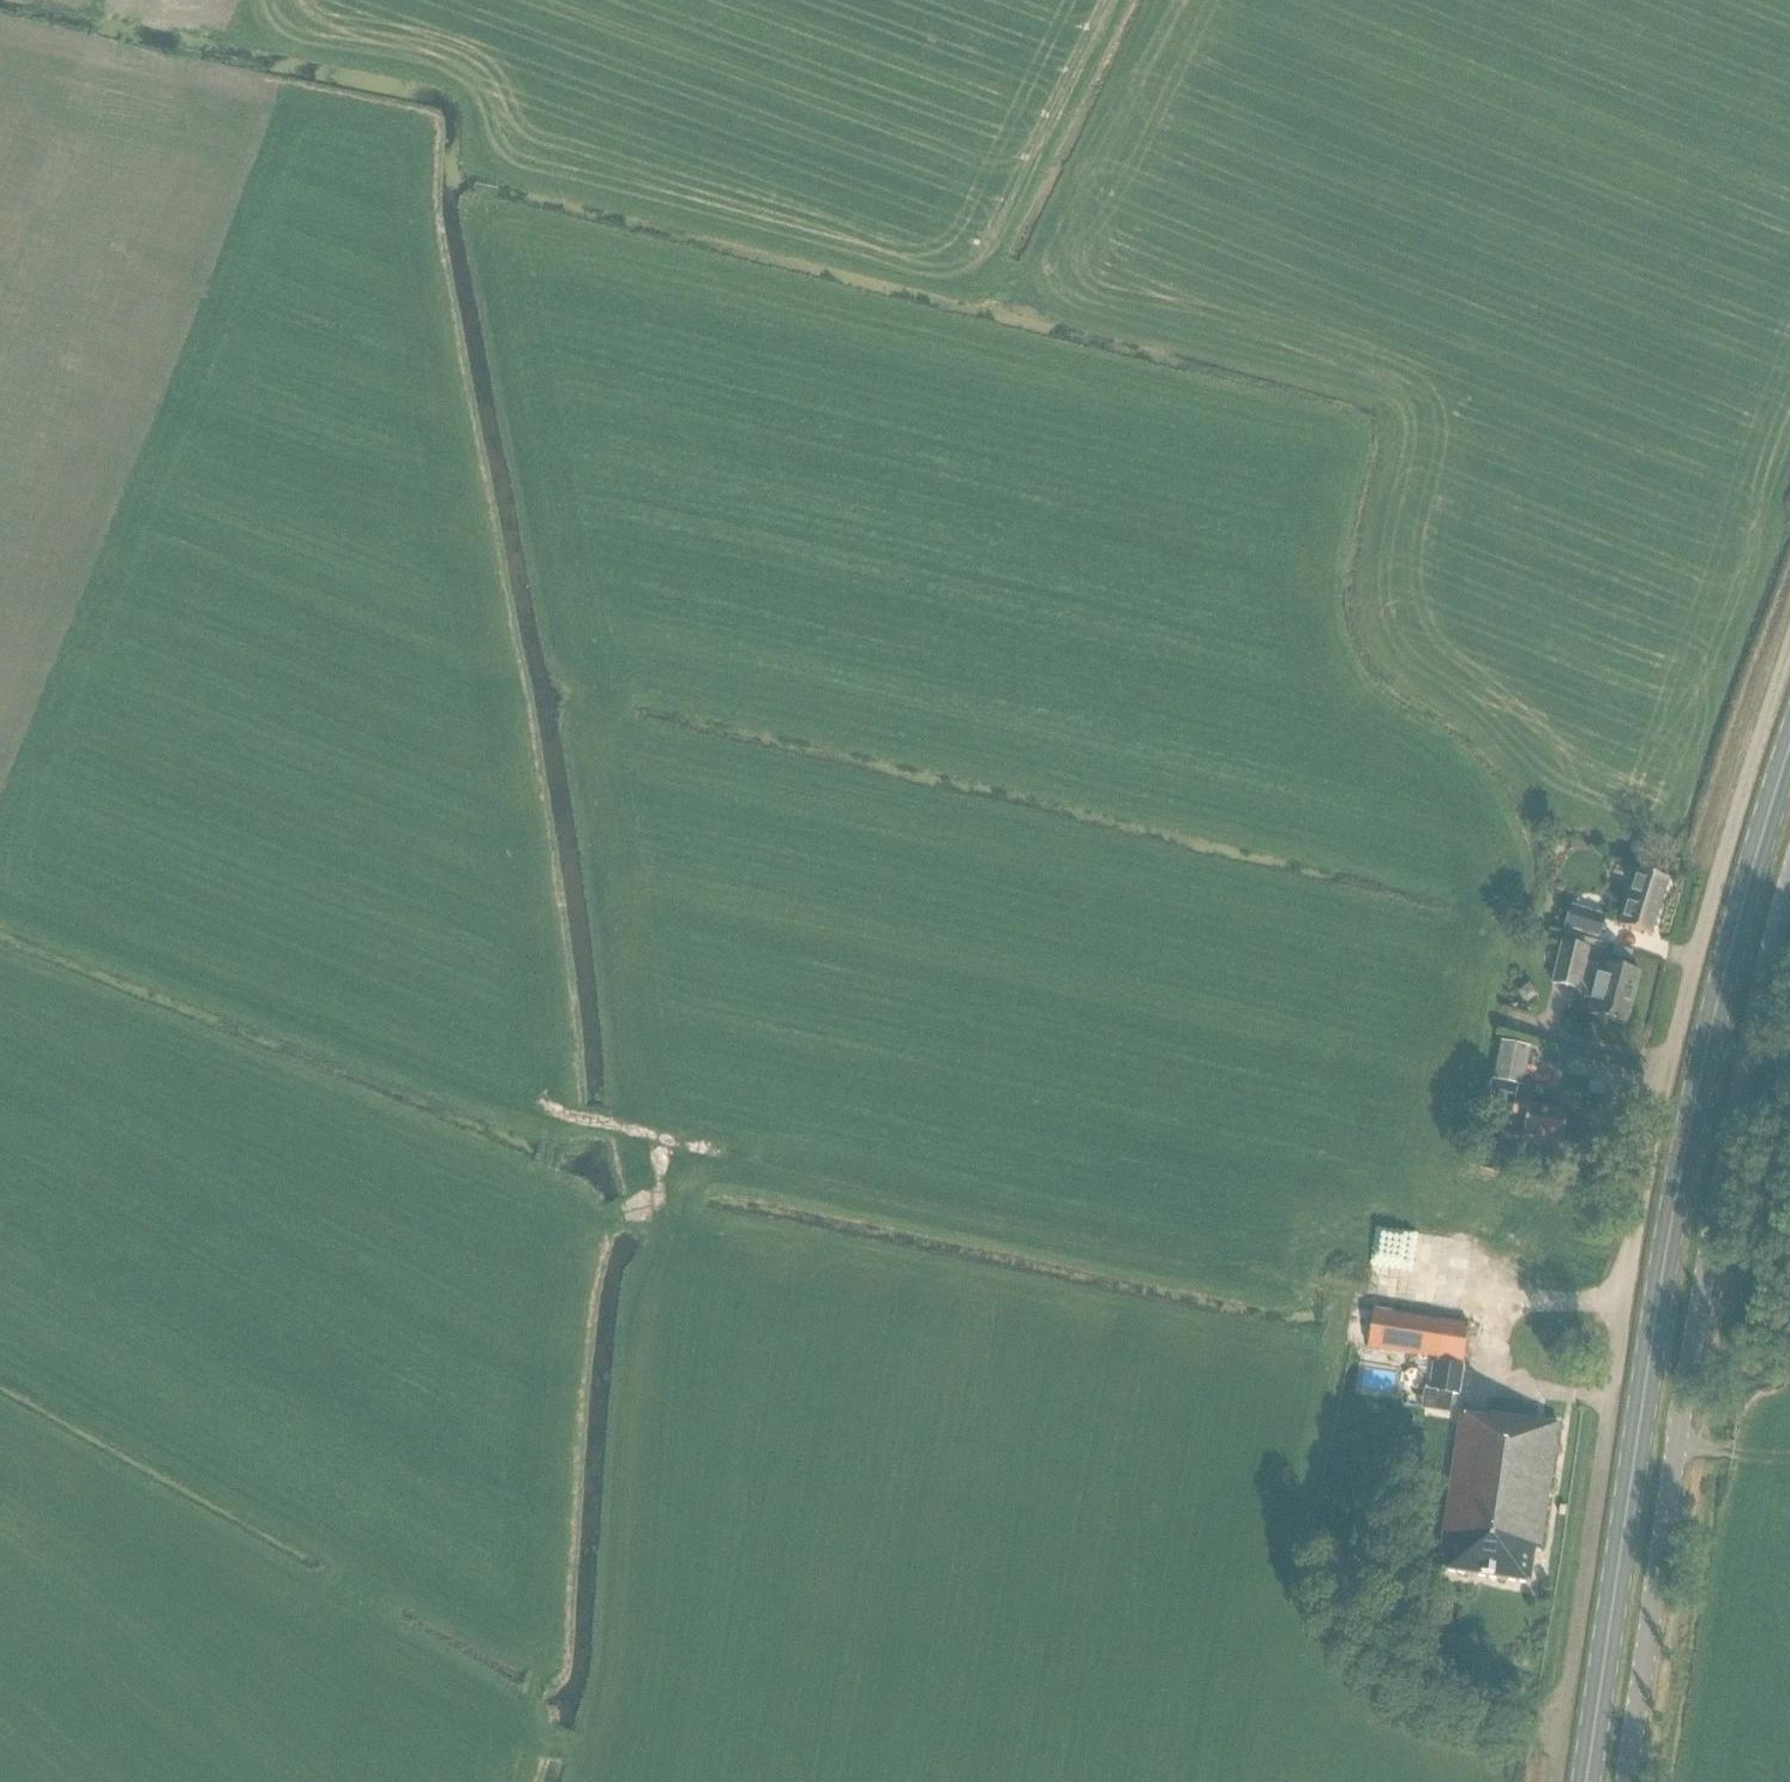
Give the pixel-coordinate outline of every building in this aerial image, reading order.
[(1651,938),(1668,883),(1636,873),(1619,928),(1651,938)] [(1605,915),(1570,905),(1564,927),(1598,937),(1605,915)] [(1600,967),(1585,963),(1588,951),(1562,945),(1552,984),(1579,991),(1579,989),(1594,992),(1588,1015),(1627,1025),(1639,974),(1600,965),(1600,967)] [(1633,964),(1634,947),(1600,946),(1600,963),(1633,964)] [(1522,1087),(1529,1049),(1501,1043),(1493,1081),(1491,1081),(1487,1101),(1514,1106),(1512,1116),(1527,1119),(1524,1136),(1562,1144),(1567,1118),(1558,1116),(1559,1112),(1514,1103),(1518,1086),(1522,1087)] [(1463,1363),(1468,1325),(1373,1311),(1367,1348),(1463,1363)] [(1417,1387),(1428,1388),(1424,1411),(1423,1418),(1454,1422),(1461,1374),(1420,1368),(1417,1387)] [(1550,1424),(1485,1414),(1485,1419),(1460,1415),(1438,1571),(1530,1585),(1534,1553),(1540,1553),(1559,1419),(1551,1418),(1550,1424)]
